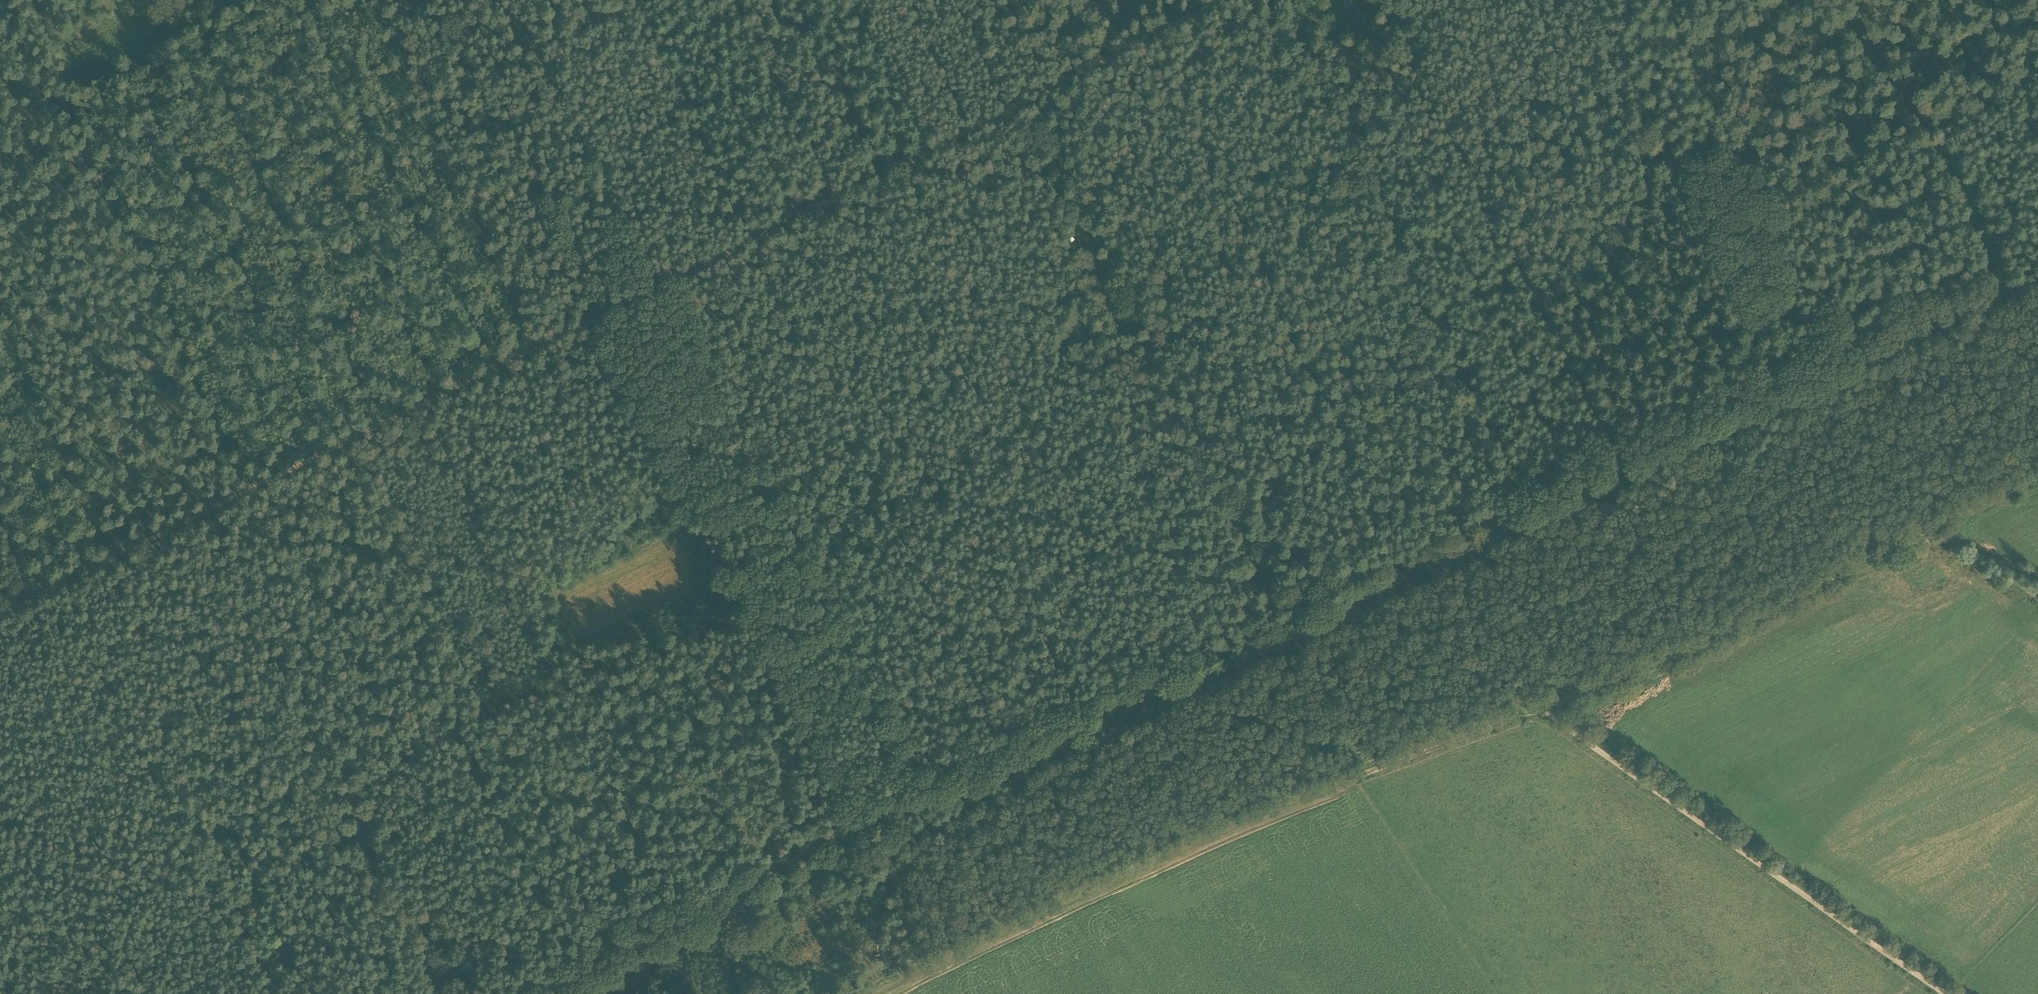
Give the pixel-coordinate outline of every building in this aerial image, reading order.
[(1363,0),(1341,0),(1346,9),(1363,0)]
